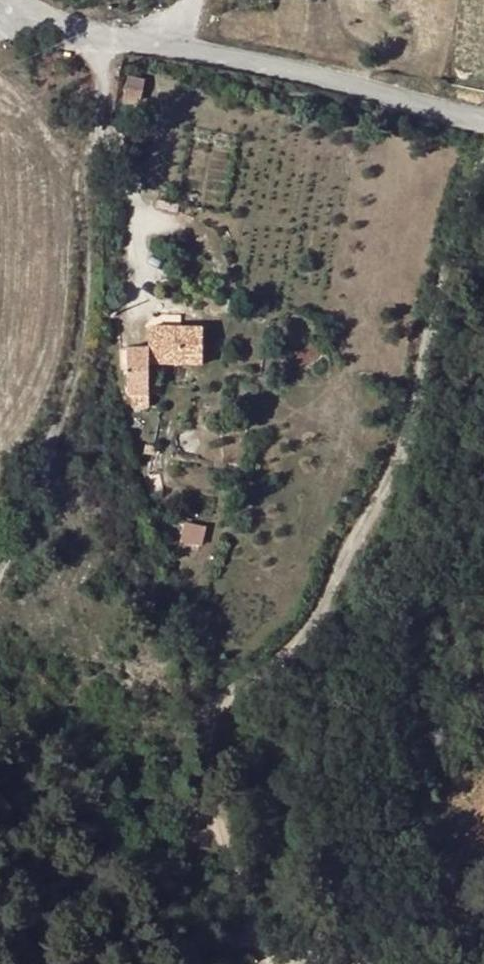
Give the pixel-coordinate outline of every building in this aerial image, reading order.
[(127,76),(123,95),(138,99),(143,80),(127,76)] [(149,407),(149,349),(121,349),(122,369),(128,369),(130,397),(132,397),(133,408),(149,407)] [(203,528),(184,524),(180,540),(200,544),(203,528)] [(0,798),(0,820),(11,811),(0,798)]
